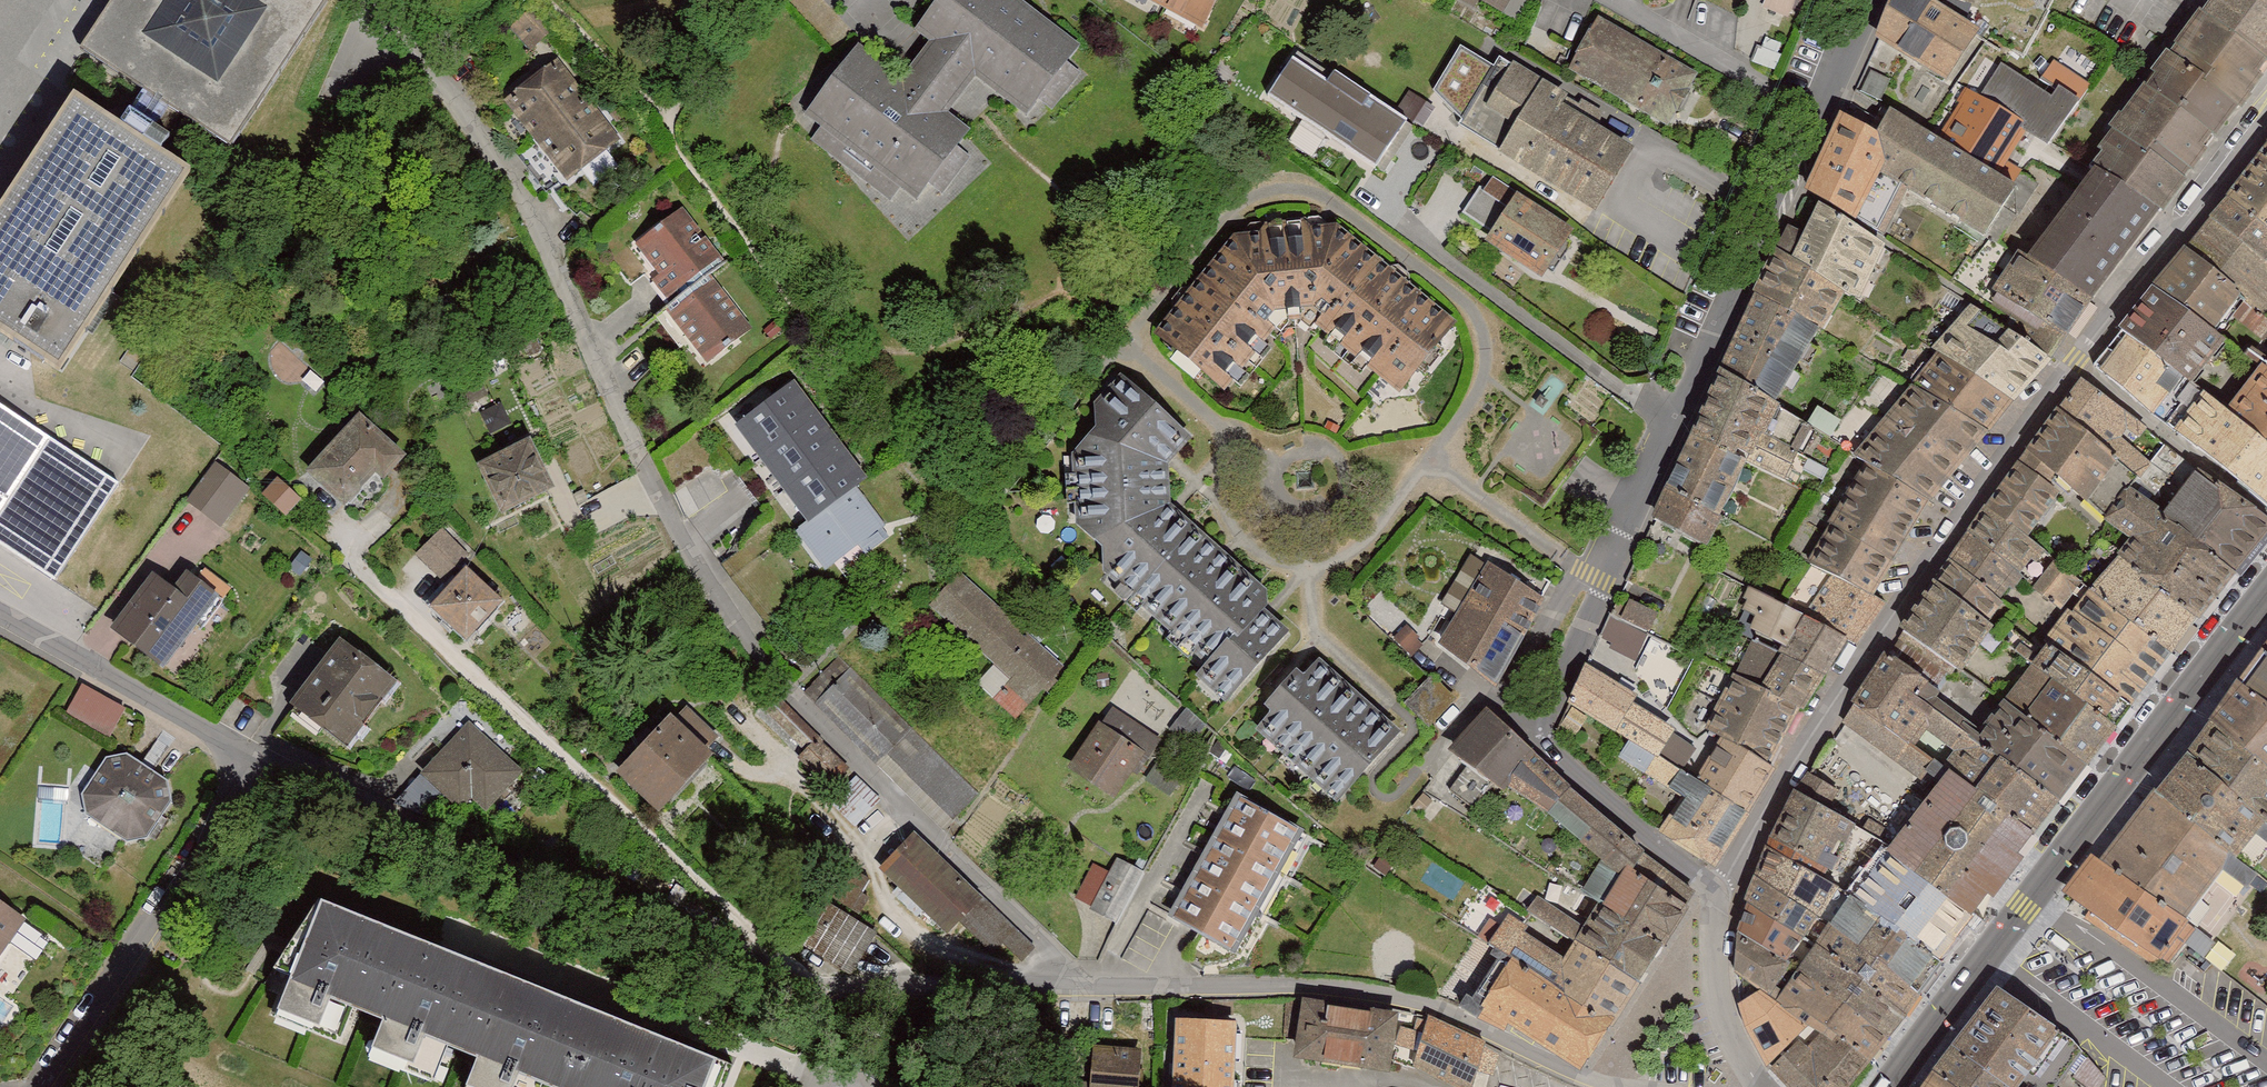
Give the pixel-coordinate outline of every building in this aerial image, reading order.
[(85,40),(148,82),(126,115),(165,140),(186,108),(233,139),(325,0),(112,0),(85,40)] [(1021,0),(945,0),(919,34),(934,45),(907,81),(861,46),(808,116),(825,129),(816,142),(893,200),(904,185),(921,198),(975,129),(953,112),(981,74),(1031,112),(1082,46),(1021,0)] [(1207,28),(1218,6),(1221,0),(1154,0),(1207,28)] [(1517,19),(1529,0),(1485,0),(1517,19)] [(1942,0),(1899,0),(1883,37),(1953,78),(1989,28),(1942,0)] [(2213,10),(2266,48),(2266,0),(2220,0),(2213,10)] [(2171,207),(2266,75),(2266,48),(2213,10),(2100,163),(2105,167),(2169,206),(2171,207)] [(1699,76),(1602,24),(1576,73),(1672,125),(1699,76)] [(1434,97),(1469,113),(1493,60),(1457,44),(1434,97)] [(1642,136),(1505,56),(1463,127),(1600,207),(1642,136)] [(573,181),(622,144),(559,60),(509,97),(573,181)] [(1332,84),(1297,61),(1274,96),(1382,168),(1412,123),(1339,74),(1332,84)] [(2004,65),(1982,99),(2054,144),(2093,92),(2058,68),(2047,84),(2060,92),(2057,97),(2004,65)] [(81,85),(0,209),(0,311),(66,354),(194,159),(165,140),(126,115),(81,85)] [(1969,90),(1944,135),(2007,173),(2030,130),(1982,99),(1969,90)] [(1886,130),(1850,112),(1812,189),(1829,199),(1891,235),(1914,189),(1993,232),(2025,183),(2007,173),(1944,135),(1897,108),(1886,130)] [(2215,224),(2266,265),(2266,159),(2215,224)] [(2169,206),(2105,167),(2039,253),(2102,295),(2169,206)] [(1524,194),(1493,241),(1549,278),(1579,230),(1524,194)] [(1884,243),(1819,202),(1791,257),(1846,292),(1862,301),(1884,243)] [(685,212),(641,246),(681,297),(725,263),(685,212)] [(1241,236),(1158,336),(1228,393),(1283,326),(1322,327),(1406,393),(1462,322),(1341,227),(1324,227),(1318,223),(1269,227),(1263,234),(1241,236)] [(2215,224),(2196,248),(2249,297),(2266,314),(2266,265),(2215,224)] [(2219,331),(2249,297),(2196,248),(2164,285),(2219,331)] [(1822,328),(1846,292),(1791,257),(1776,249),(1753,290),(1822,328)] [(2067,344),(2102,295),(2032,249),(2003,291),(2042,316),(2036,324),(2023,340),(2055,361),(2067,344)] [(755,328),(713,277),(669,313),(711,364),(755,328)] [(2192,382),(2228,339),(2219,331),(2164,285),(2123,332),(2187,379),(2192,382)] [(1822,328),(1753,290),(1720,363),(1778,404),(1822,328)] [(1981,311),(1943,355),(2019,402),(2055,361),(2023,340),(1981,311)] [(2187,379),(2123,332),(2095,367),(2158,416),(2187,379)] [(1943,355),(1860,456),(1935,503),(2019,402),(1943,355)] [(2266,445),(2266,364),(2265,362),(2226,408),(2266,445)] [(1720,363),(1689,433),(1746,460),(1754,465),(1766,437),(1799,451),(1814,426),(1778,404),(1720,363)] [(2266,504),(2266,445),(2226,408),(2192,382),(2187,379),(2158,416),(2266,504)] [(1195,437),(1127,380),(1100,409),(1102,426),(1070,466),(1074,514),(1108,546),(1106,569),(1208,668),(1202,678),(1232,704),(1293,630),(1260,602),(1270,591),(1175,504),(1171,465),(1195,437)] [(2122,461),(2147,429),(2082,380),(2058,412),(2122,461)] [(872,478),(796,383),(740,425),(815,519),(801,530),(829,570),(888,525),(858,490),(872,478)] [(2122,461),(2058,412),(2025,459),(2071,489),(2088,505),(2122,461)] [(409,455),(364,413),(312,467),(349,502),(381,469),(388,476),(409,455)] [(1689,433),(1665,485),(1721,516),(1746,460),(1689,433)] [(1799,451),(1766,437),(1754,465),(1787,479),(1799,451)] [(535,439),(484,463),(507,511),(558,486),(535,439)] [(2071,489),(2025,459),(1993,512),(2041,541),(2071,489)] [(219,463),(190,499),(221,523),(250,487),(219,463)] [(1935,503),(1871,466),(1839,519),(1842,521),(1814,569),(1878,599),(1935,503)] [(2251,567),(2266,546),(2266,521),(2202,474),(2169,518),(2251,567)] [(303,497),(281,478),(269,492),(291,511),(303,497)] [(1721,516),(1665,485),(1652,515),(1706,546),(1721,516)] [(2123,554),(2211,613),(2251,567),(2169,518),(2127,488),(2104,519),(2133,540),(2123,554)] [(2041,541),(1993,512),(1973,533),(2026,566),(2041,541)] [(446,531),(421,557),(447,582),(472,557),(446,531)] [(2026,566),(1973,533),(1942,583),(2001,620),(2026,566)] [(2096,590),(2182,653),(2211,613),(2123,554),(2096,590)] [(1445,645),(1500,684),(1549,598),(1477,555),(1448,604),(1462,613),(1445,645)] [(2053,560),(2034,590),(2065,609),(2084,579),(2053,560)] [(158,569),(116,624),(168,663),(220,594),(191,572),(180,586),(158,569)] [(1878,599),(1814,569),(1792,609),(1854,639),(1863,643),(1886,603),(1878,599)] [(470,571),(437,606),(471,639),(505,603),(470,571)] [(962,578),(935,608),(1018,679),(1000,700),(1023,719),(1066,668),(962,578)] [(2001,620),(1942,583),(1904,637),(1964,673),(2001,620)] [(1792,609),(1754,590),(1750,598),(1754,600),(1750,609),(1762,615),(1756,627),(1764,631),(1835,668),(1854,639),(1792,609)] [(2060,636),(2144,699),(2182,653),(2096,590),(2060,636)] [(1599,639),(1637,659),(1661,612),(1623,593),(1599,639)] [(1764,631),(1742,675),(1805,709),(1810,712),(1835,668),(1764,631)] [(2042,663),(2129,717),(2144,699),(2060,636),(2042,663)] [(1964,673),(1904,637),(1864,708),(1923,749),(1937,729),(1999,771),(2011,753),(1988,735),(1947,701),(1964,673)] [(399,679),(347,640),(299,702),(352,742),(399,679)] [(1345,799),(1402,732),(1312,657),(1256,724),(1345,799)] [(2249,679),(2266,695),(2266,657),(2249,679)] [(1643,697),(1592,662),(1574,702),(1635,738),(1662,754),(1663,755),(1689,770),(1700,751),(1676,736),(1680,730),(1638,705),(1643,697)] [(977,797),(839,663),(806,697),(945,830),(977,797)] [(2014,705),(2098,761),(2129,717),(2042,663),(2014,705)] [(1774,766),(1805,709),(1742,675),(1711,730),(1725,737),(1774,766)] [(2215,718),(2227,728),(2266,762),(2266,695),(2249,679),(2215,718)] [(83,681),(67,710),(112,734),(127,705),(83,681)] [(784,704),(771,717),(808,753),(802,759),(834,790),(853,771),(784,704)] [(2011,753),(2070,799),(2098,761),(2014,705),(1988,735),(2011,753)] [(1113,708),(1072,767),(1118,799),(1136,773),(1142,777),(1164,744),(1113,708)] [(1923,749),(1864,708),(1843,735),(1937,795),(1953,770),(1923,749)] [(1537,750),(1492,709),(1459,743),(1508,785),(1510,783),(1537,750)] [(676,714),(621,772),(662,811),(717,754),(711,748),(719,740),(689,712),(682,720),(676,714)] [(472,727),(427,777),(465,812),(476,800),(490,812),(525,774),(472,727)] [(2227,728),(2202,762),(2266,814),(2266,762),(2227,728)] [(1937,795),(1843,735),(1774,843),(1861,890),(1899,853),(1937,795)] [(1701,779),(1754,813),(1781,771),(1774,766),(1725,737),(1701,779)] [(1662,754),(1635,738),(1624,756),(1651,773),(1662,754)] [(1662,867),(1537,750),(1510,783),(1630,872),(1649,886),(1662,867)] [(173,779),(131,752),(111,756),(86,793),(91,811),(133,836),(151,833),(176,798),(173,779)] [(1990,784),(2045,832),(2070,799),(2011,753),(1999,771),(1990,784)] [(1669,832),(1720,865),(1754,813),(1701,779),(1663,755),(1653,775),(1691,799),(1669,832)] [(2196,757),(2181,777),(2163,802),(2236,855),(2247,863),(2264,839),(2266,835),(2266,814),(2202,762),(2196,757)] [(1899,853),(1983,913),(2045,832),(1990,784),(1953,770),(1937,795),(1899,853)] [(854,775),(833,804),(858,822),(879,793),(854,775)] [(1294,832),(1236,802),(1175,917),(1233,948),(1294,832)] [(2188,922),(2236,855),(2163,802),(2113,868),(2188,922)] [(1037,952),(917,837),(885,870),(952,934),(961,924),(994,955),(1003,945),(1024,965),(1037,952)] [(1861,890),(1774,843),(1747,901),(1821,949),(1837,925),(1861,890)] [(1861,890),(1952,956),(1983,913),(1899,853),(1861,890)] [(1117,855),(1109,869),(1093,861),(1074,897),(1118,920),(1145,870),(1117,855)] [(2070,892),(2174,966),(2201,931),(2188,922),(2113,868),(2097,857),(2070,892)] [(1675,938),(1699,895),(1662,867),(1649,886),(1630,872),(1613,901),(1675,938)] [(1837,925),(1930,987),(1952,956),(1861,890),(1837,925)] [(327,893),(281,964),(296,971),(284,1002),(333,1021),(345,993),(393,1013),(380,1040),(440,1065),(451,1035),(485,1048),(476,1078),(497,1086),(542,1086),(548,1073),(583,1086),(717,1086),(730,1052),(327,893)] [(801,940),(851,971),(876,930),(826,899),(801,940)] [(0,901),(0,953),(11,938),(36,955),(49,935),(0,901)] [(1650,978),(1675,938),(1613,901),(1586,935),(1650,978)] [(1821,949),(1747,901),(1738,936),(1806,973),(1821,949)] [(1587,1070),(1650,978),(1586,935),(1571,957),(1511,917),(1494,942),(1501,946),(1495,954),(1506,962),(1482,998),(1474,993),(1466,1005),(1509,1033),(1515,1023),(1587,1070)] [(1825,1025),(1882,1058),(1930,987),(1837,925),(1821,949),(1806,973),(1787,1002),(1825,1025)] [(1806,973),(1738,936),(1740,1010),(1772,1074),(1798,1044),(1810,1049),(1825,1025),(1787,1002),(1806,973)] [(2000,992),(1964,1043),(2028,1086),(2058,1086),(2082,1053),(2073,1042),(2000,992)] [(1403,1012),(1309,999),(1301,1056),(1394,1069),(1403,1012)] [(1417,1071),(1454,1086),(1475,1086),(1491,1044),(1433,1017),(1417,1071)] [(1176,1018),(1171,1086),(1227,1086),(1232,1023),(1176,1018)] [(1787,1086),(1861,1086),(1882,1058),(1825,1025),(1810,1049),(1798,1044),(1772,1074),(1787,1086)] [(1945,1067),(1974,1086),(2028,1086),(1964,1043),(1945,1067)] [(1098,1049),(1095,1086),(1141,1086),(1143,1053),(1098,1049)] [(2088,1061),(2076,1078),(2087,1086),(2100,1086),(2106,1078),(2088,1061)] [(1945,1067),(1930,1086),(1974,1086),(1945,1067)]
